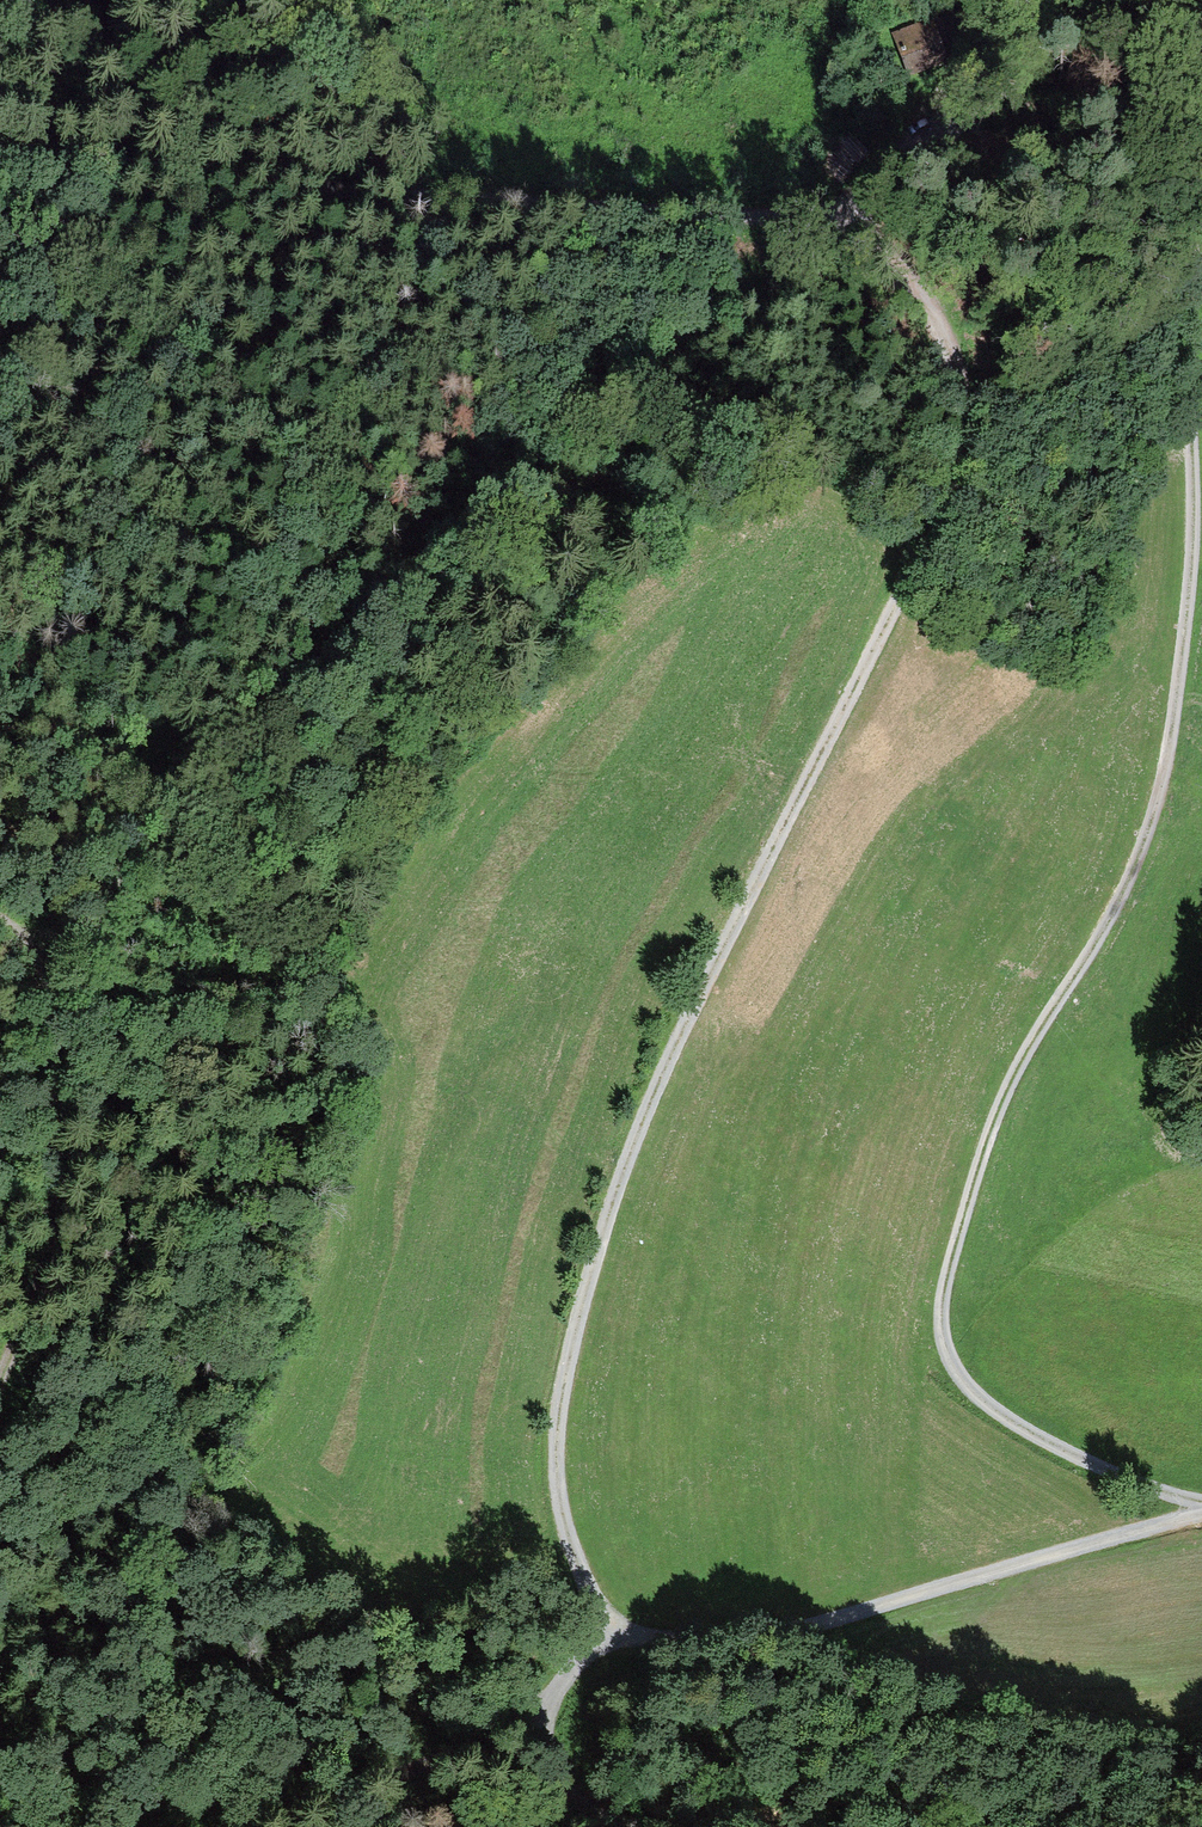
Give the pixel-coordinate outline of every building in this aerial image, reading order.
[(884,43),(895,75),(942,59),(930,27),(884,43)]
